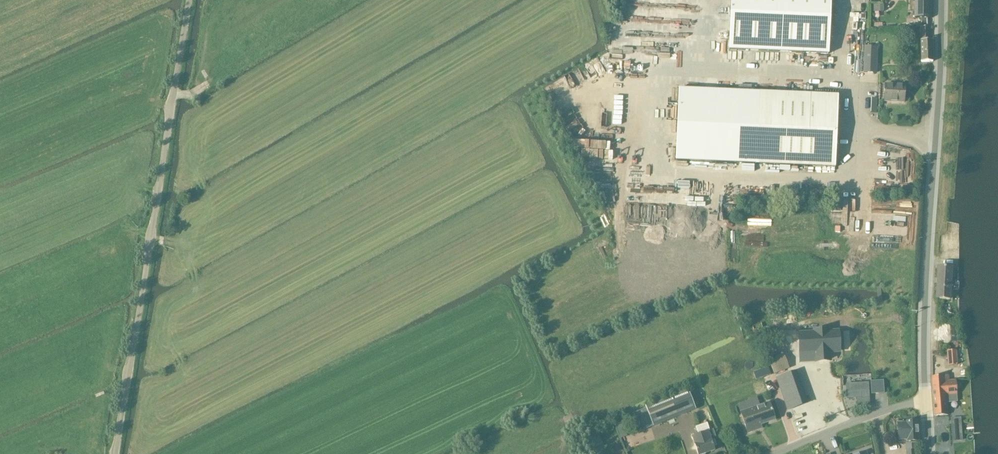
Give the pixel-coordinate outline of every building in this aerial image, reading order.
[(729,50),(829,54),(831,0),(731,0),(729,50)] [(921,62),(933,62),(932,41),(929,41),(929,27),(928,27),(928,18),(931,18),(931,0),(915,0),(915,19),(920,19),(921,27),(921,62)] [(646,20),(646,8),(634,8),(634,4),(630,4),(629,19),(646,20)] [(860,18),(860,30),(867,31),(868,18),(860,18)] [(864,53),(864,73),(876,73),(877,54),(864,53)] [(885,85),(884,102),(904,103),(905,86),(885,85)] [(678,89),(675,161),(735,163),(835,167),(838,96),(754,92),(738,92),(678,89)] [(873,258),(903,259),(904,234),(879,233),(879,235),(875,235),(873,258)] [(938,267),(936,291),(940,292),(940,299),(949,299),(951,267),(938,267)] [(812,331),(797,332),(799,363),(814,362),(814,363),(832,362),(831,353),(841,353),(839,330),(830,330),(830,328),(812,329),(812,331)] [(948,366),(957,365),(956,350),(947,351),(948,366)] [(782,356),(769,361),(774,374),(787,369),(782,356)] [(756,380),(770,375),(768,368),(753,373),(756,380)] [(793,373),(777,379),(788,410),(804,404),(793,373)] [(946,382),(949,381),(948,375),(932,377),(933,390),(946,389),(946,382)] [(871,382),(872,394),(884,393),(883,381),(871,382)] [(946,389),(933,390),(935,416),(948,415),(947,398),(953,397),(956,394),(956,391),(956,381),(949,381),(946,382),(946,389)] [(869,405),(868,383),(846,384),(847,399),(857,398),(857,405),(869,405)] [(695,409),(688,389),(647,405),(654,425),(695,409)] [(769,403),(741,413),(748,433),(759,429),(757,425),(774,420),(771,412),(772,411),(769,403)] [(917,422),(911,422),(907,422),(907,425),(898,425),(899,440),(908,440),(908,442),(917,441),(918,441),(917,422)] [(698,435),(692,437),(694,444),(695,443),(698,453),(704,453),(714,451),(711,439),(716,437),(713,430),(710,431),(707,423),(696,427),(698,435)] [(961,435),(961,423),(952,424),(952,436),(961,435)] [(908,442),(906,442),(907,453),(916,453),(916,449),(917,449),(917,441),(908,442)]
